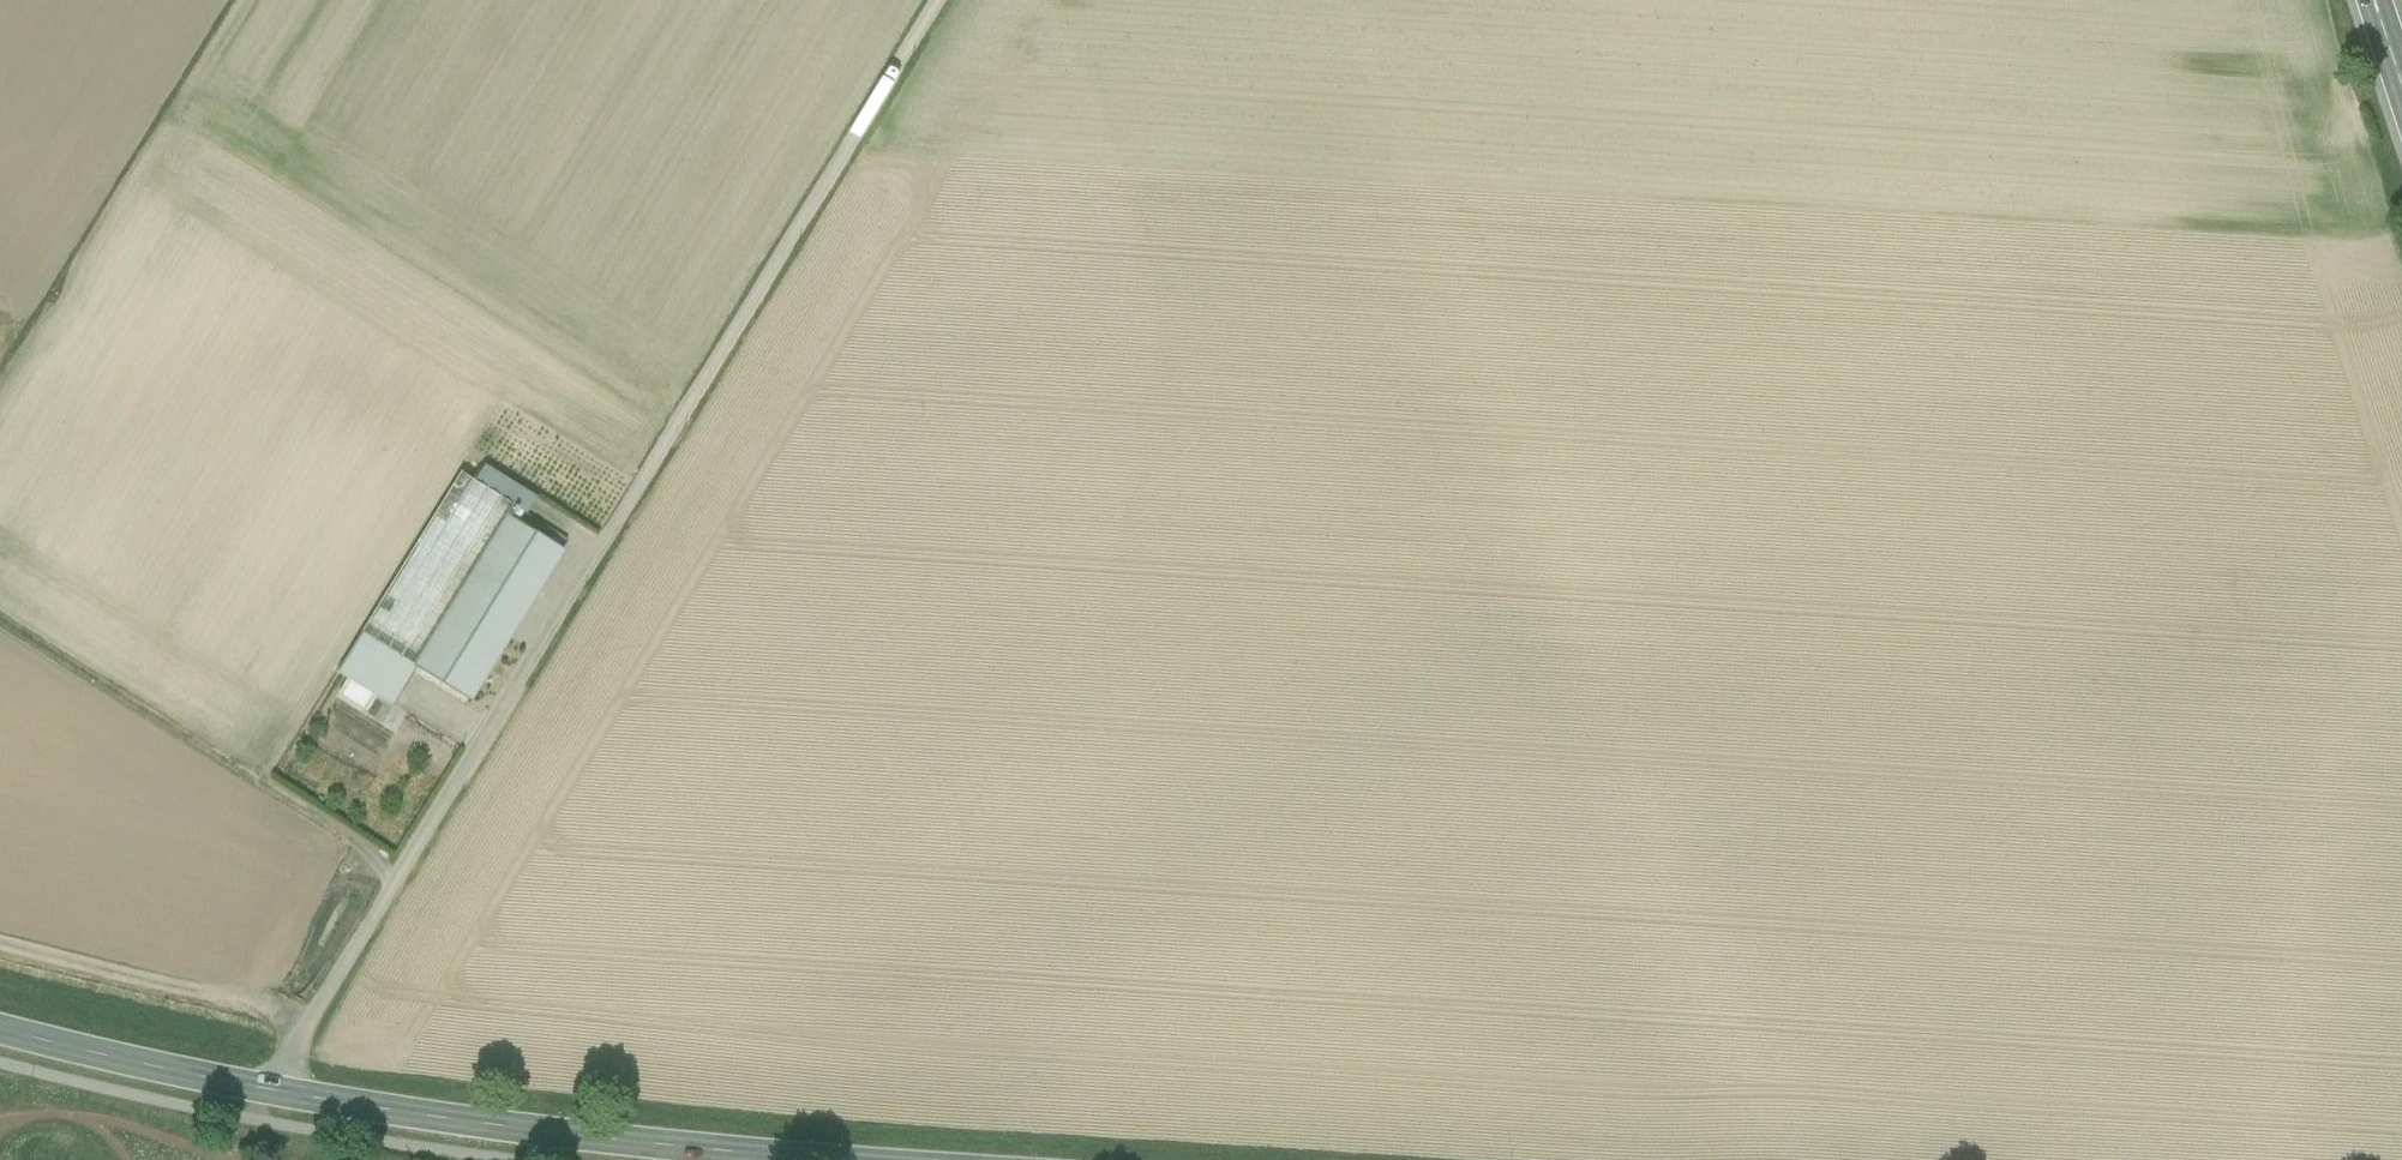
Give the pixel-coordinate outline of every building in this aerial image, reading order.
[(475,481),(518,507),(532,484),(489,457),(475,481)] [(418,666),(419,666),(457,605),(510,520),(518,507),(475,481),(464,474),(365,633),(368,635),(418,666)] [(526,513),(518,507),(510,520),(519,525),(526,513)] [(519,525),(510,520),(457,605),(509,637),(569,539),(526,513),(519,525)] [(509,637),(457,605),(419,666),(471,698),(509,637)] [(393,707),(418,666),(368,635),(352,661),(390,684),(380,700),(393,707)] [(342,676),(380,700),(390,684),(352,661),(342,676)]
